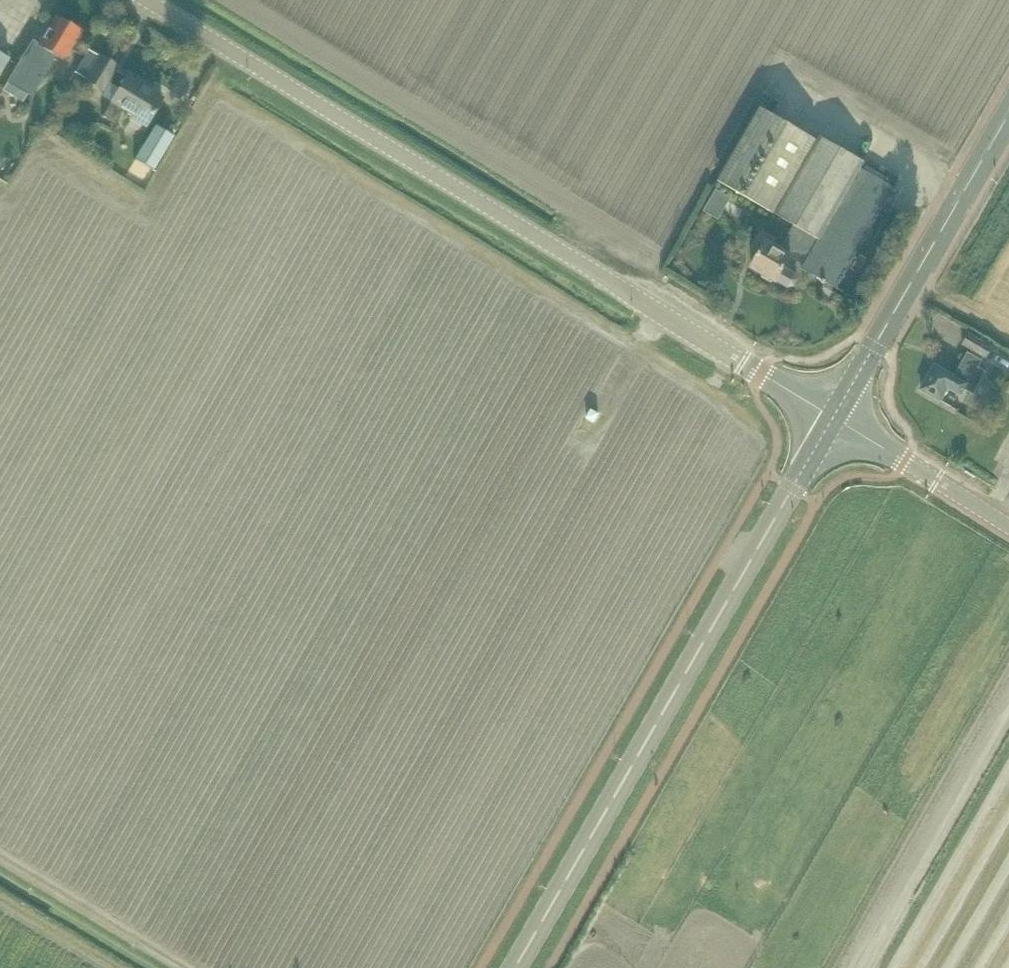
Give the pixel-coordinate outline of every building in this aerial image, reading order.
[(57,57),(64,61),(81,32),(57,17),(40,44),(34,39),(7,82),(8,83),(4,91),(14,97),(23,102),(29,95),(32,97),(57,57)] [(89,50),(76,73),(86,79),(85,81),(106,93),(110,85),(118,89),(110,103),(103,117),(115,124),(123,111),(130,115),(128,118),(146,128),(163,99),(146,89),(148,85),(138,78),(135,83),(118,73),(117,72),(119,68),(119,67),(100,56),(99,57),(89,50)] [(10,59),(0,53),(0,76),(10,59)] [(762,108),(719,181),(795,226),(782,248),(781,249),(773,245),(776,240),(762,232),(753,249),(761,253),(753,268),(777,282),(789,288),(796,286),(799,280),(797,273),(786,267),(791,256),(792,257),(804,264),(801,269),(839,291),(898,187),(863,167),(866,163),(820,136),(818,140),(762,108)] [(156,125),(135,159),(154,170),(174,136),(156,125)] [(995,347),(977,337),(970,333),(963,345),(973,350),(956,377),(937,366),(923,390),(942,400),(949,388),(962,395),(965,389),(975,395),(988,371),(980,367),(985,358),(988,359),(995,347)]
